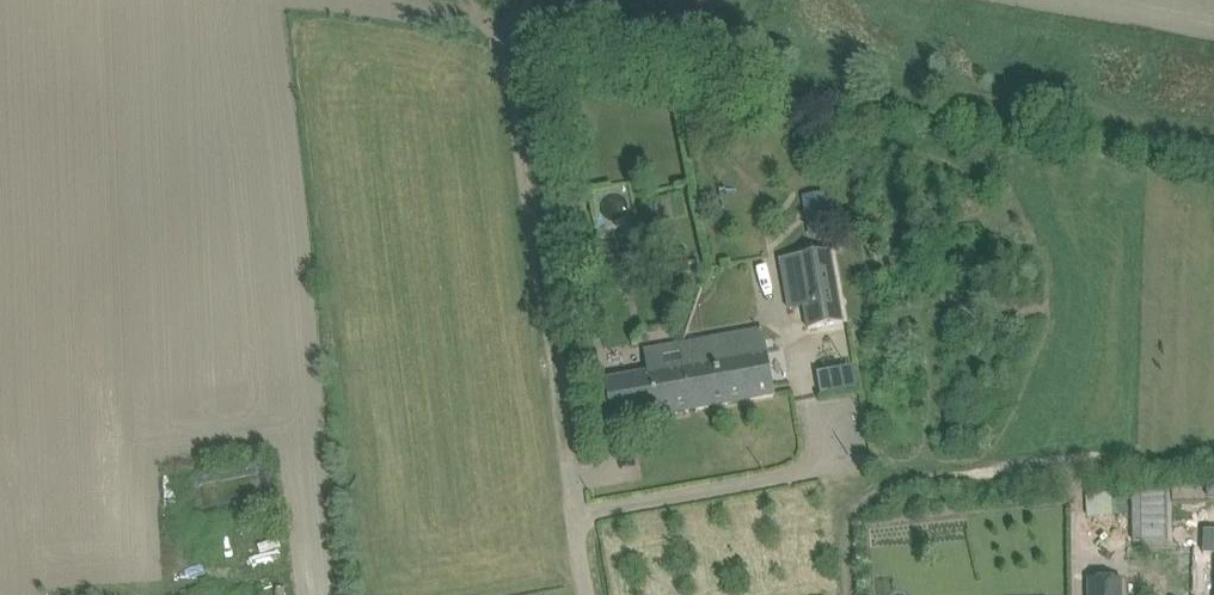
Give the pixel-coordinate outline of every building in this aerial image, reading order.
[(576,244),(578,269),(629,265),(627,240),(576,244)] [(844,323),(833,249),(781,257),(789,309),(804,306),(808,328),(844,323)] [(764,329),(671,346),(648,350),(651,371),(605,379),(613,425),(776,396),(764,329)] [(852,363),(818,369),(822,392),(856,386),(852,363)] [(1143,493),(1133,493),(1134,541),(1143,541),(1143,493)] [(1089,578),(1089,594),(1122,594),(1122,578),(1089,578)]
